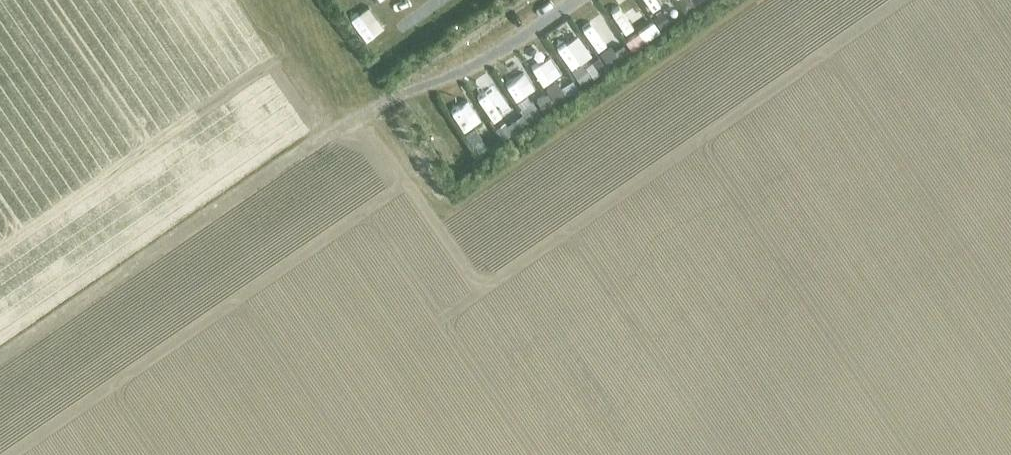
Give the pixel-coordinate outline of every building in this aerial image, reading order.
[(373,0),(365,0),(355,7),(370,29),(385,18),(373,0)] [(626,21),(636,18),(629,0),(618,0),(626,21)] [(685,11),(693,7),(689,0),(678,0),(685,11)] [(664,10),(654,16),(661,26),(670,19),(664,10)] [(575,56),(593,44),(581,27),(564,39),(575,56)] [(611,44),(600,51),(608,62),(618,55),(611,44)] [(546,50),(538,54),(548,72),(556,67),(546,50)] [(599,54),(592,59),(599,69),(606,65),(599,54)] [(528,61),(510,73),(521,89),(539,77),(528,61)] [(583,61),(572,69),(582,84),(593,76),(583,61)] [(556,79),(546,86),(556,100),(566,94),(556,79)] [(493,80),(484,84),(495,109),(505,104),(493,80)] [(469,118),(485,107),(472,87),(455,99),(469,118)] [(548,92),(537,99),(544,109),(555,102),(548,92)] [(532,99),(520,108),(523,112),(528,120),(541,111),(532,99)] [(523,112),(507,123),(512,131),(528,120),(523,112)] [(505,120),(496,126),(503,137),(512,131),(507,123),(505,120)] [(472,126),(464,131),(471,141),(479,136),(472,126)] [(483,141),(475,146),(479,153),(487,147),(483,141)]
